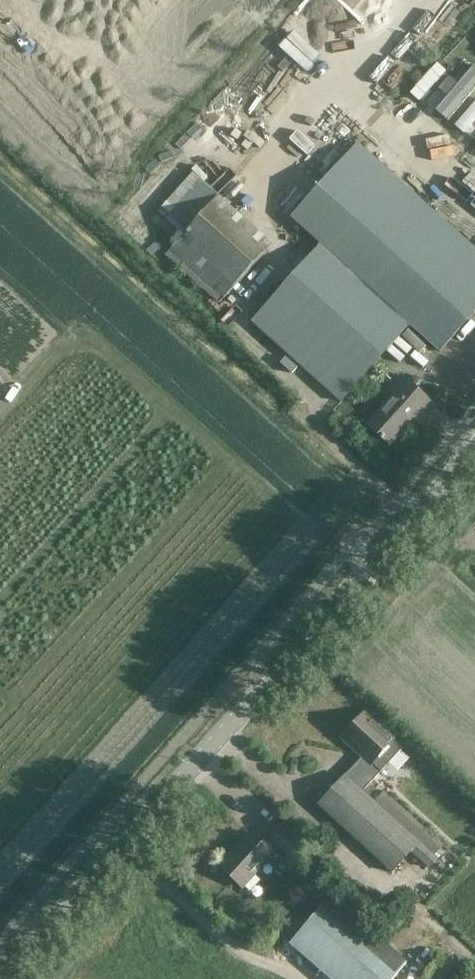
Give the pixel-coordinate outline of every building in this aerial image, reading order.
[(348,0),(308,0),(300,10),(324,29),(348,0)] [(419,99),(446,69),(437,61),(410,91),(419,99)] [(474,119),(474,99),(454,123),(464,132),(474,119)] [(474,311),(474,248),(358,142),(291,218),(320,245),(252,322),(341,401),(410,324),(440,350),(474,311)] [(229,165),(215,182),(223,189),(237,172),(229,165)] [(219,302),(224,296),(226,298),(263,256),(262,254),(273,242),(218,194),(219,194),(193,170),(158,210),(177,228),(167,240),(172,245),(165,253),(219,302)] [(390,445),(430,401),(400,374),(389,386),(395,391),(366,424),(390,445)] [(393,739),(364,712),(342,736),(363,755),(345,774),(362,790),(381,770),(372,762),(393,739)] [(428,866),(436,857),(362,790),(345,774),(318,804),(392,871),(411,850),(428,866)] [(444,844),(376,782),(367,793),(420,841),(434,854),(444,844)] [(289,857),(299,846),(280,829),(271,840),(272,841),(267,847),(250,832),(220,865),(242,886),(273,853),(273,852),(278,846),(289,857)] [(275,929),(290,942),(332,978),(392,978),(406,963),(315,883),(275,929)]
